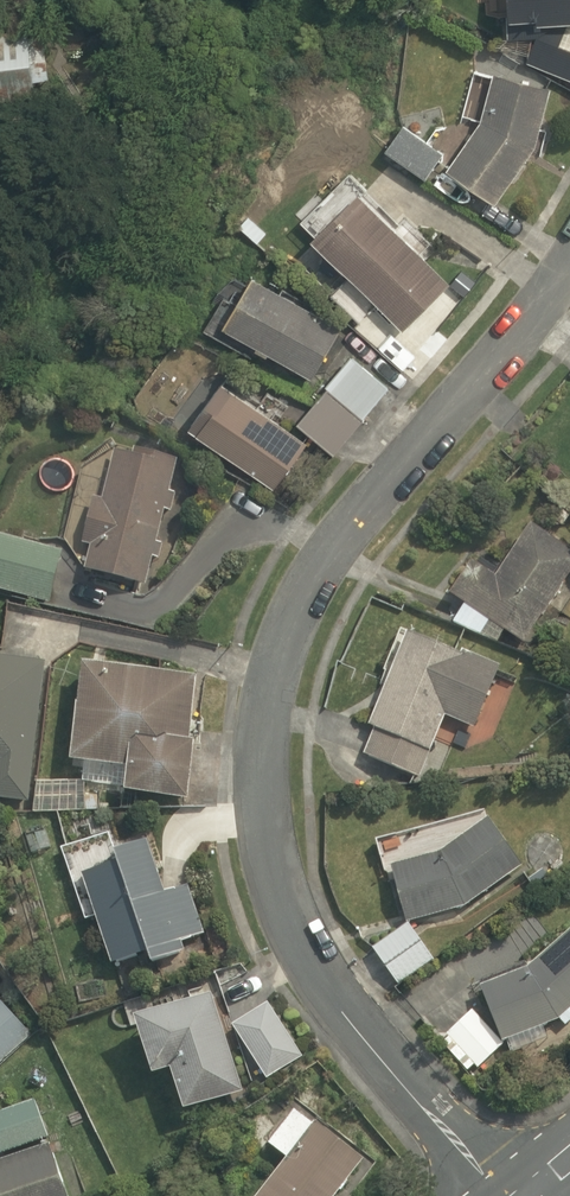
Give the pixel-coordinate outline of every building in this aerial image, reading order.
[(488,14),(530,12),(531,21),(569,19),(569,0),(488,0),(488,14)] [(0,20),(0,104),(27,102),(26,86),(47,84),(44,18),(0,20)] [(533,151),(537,99),(492,68),(479,121),(443,171),(494,206),(533,151)] [(439,151),(401,122),(381,149),(419,178),(439,151)] [(445,282),(351,193),(310,237),(322,249),(317,254),(398,331),(445,282)] [(337,323),(241,273),(212,329),(307,379),(337,323)] [(386,384),(344,353),(291,422),(333,454),(386,384)] [(302,440),(219,387),(188,437),(271,490),(302,440)] [(147,587),(170,459),(107,448),(98,499),(88,497),(80,539),(91,541),(85,576),(147,587)] [(569,564),(569,552),(523,523),(495,569),(471,554),(444,597),(456,604),(448,618),(495,646),(501,636),(519,647),(569,564)] [(0,534),(0,592),(44,604),(58,550),(0,534)] [(496,667),(404,630),(355,751),(420,778),(445,717),(471,728),(496,667)] [(25,803),(35,663),(0,660),(0,801),(25,803)] [(193,672),(76,663),(68,766),(118,770),(116,795),(199,801),(203,746),(187,745),(193,672)] [(515,868),(481,820),(441,850),(388,862),(401,922),(461,908),(515,868)] [(109,863),(76,874),(105,968),(137,958),(140,968),(181,956),(177,943),(195,937),(178,884),(153,892),(137,841),(105,850),(109,863)] [(405,926),(369,949),(393,986),(429,963),(405,926)] [(532,958),(478,981),(503,1042),(554,1021),(567,1027),(569,1023),(569,926),(532,958)] [(32,1035),(0,992),(0,1059),(32,1035)] [(239,1092),(207,993),(123,1020),(143,1080),(161,1074),(174,1113),(239,1092)] [(263,1001),(226,1024),(262,1081),(299,1057),(263,1001)] [(499,1049),(471,1016),(438,1044),(466,1076),(499,1049)] [(0,1110),(0,1195),(60,1195),(30,1100),(0,1110)] [(286,1107),(260,1148),(279,1160),(255,1195),(333,1195),(360,1155),(286,1107)]
